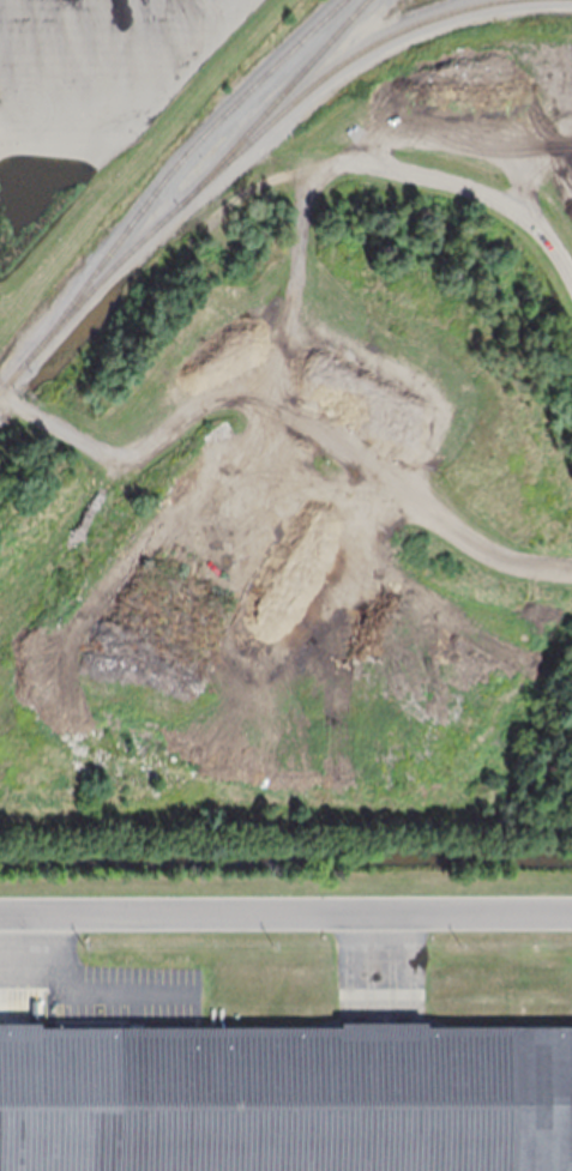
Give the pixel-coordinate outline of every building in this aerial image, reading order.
[(425,1025),(571,1025),(571,1170),(0,1170),(0,1022),(40,1022),(41,1026),(55,1026),(338,1026),(338,1021),(341,1021),(425,1021),(425,1025)]
